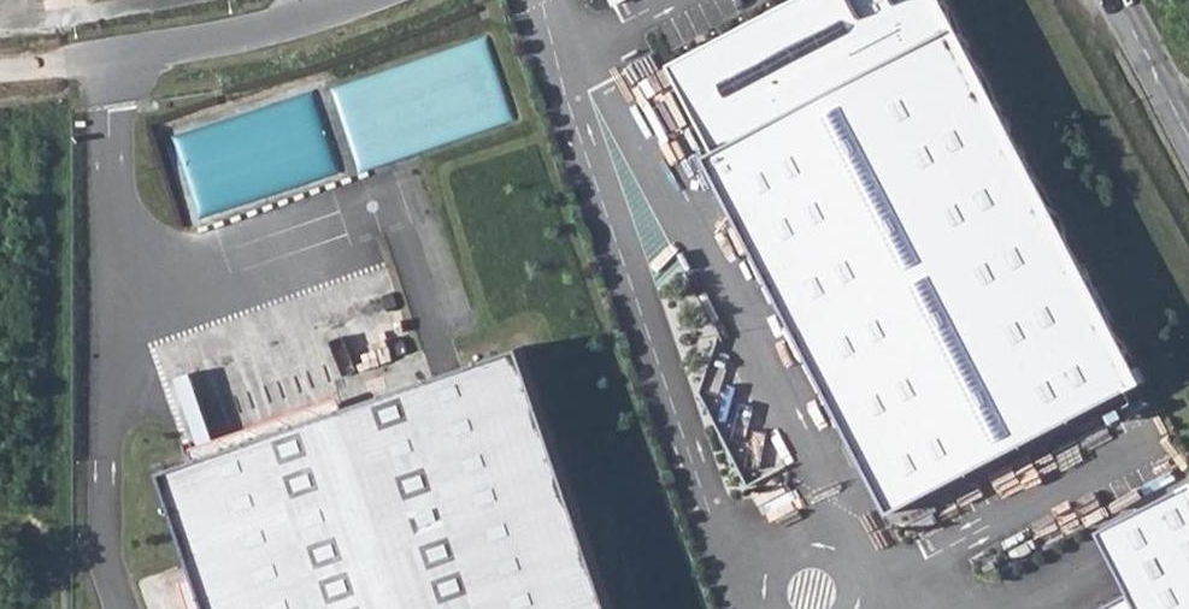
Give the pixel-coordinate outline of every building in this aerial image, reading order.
[(891,513),(1145,382),(1138,367),(1129,370),(936,0),(819,0),(689,68),(699,90),(721,85),(726,96),(712,111),(728,144),(706,156),(891,513)] [(163,472),(211,608),(611,608),(521,348),(163,472)] [(1100,530),(1131,592),(1098,608),(1188,608),(1188,484),(1100,530)]
